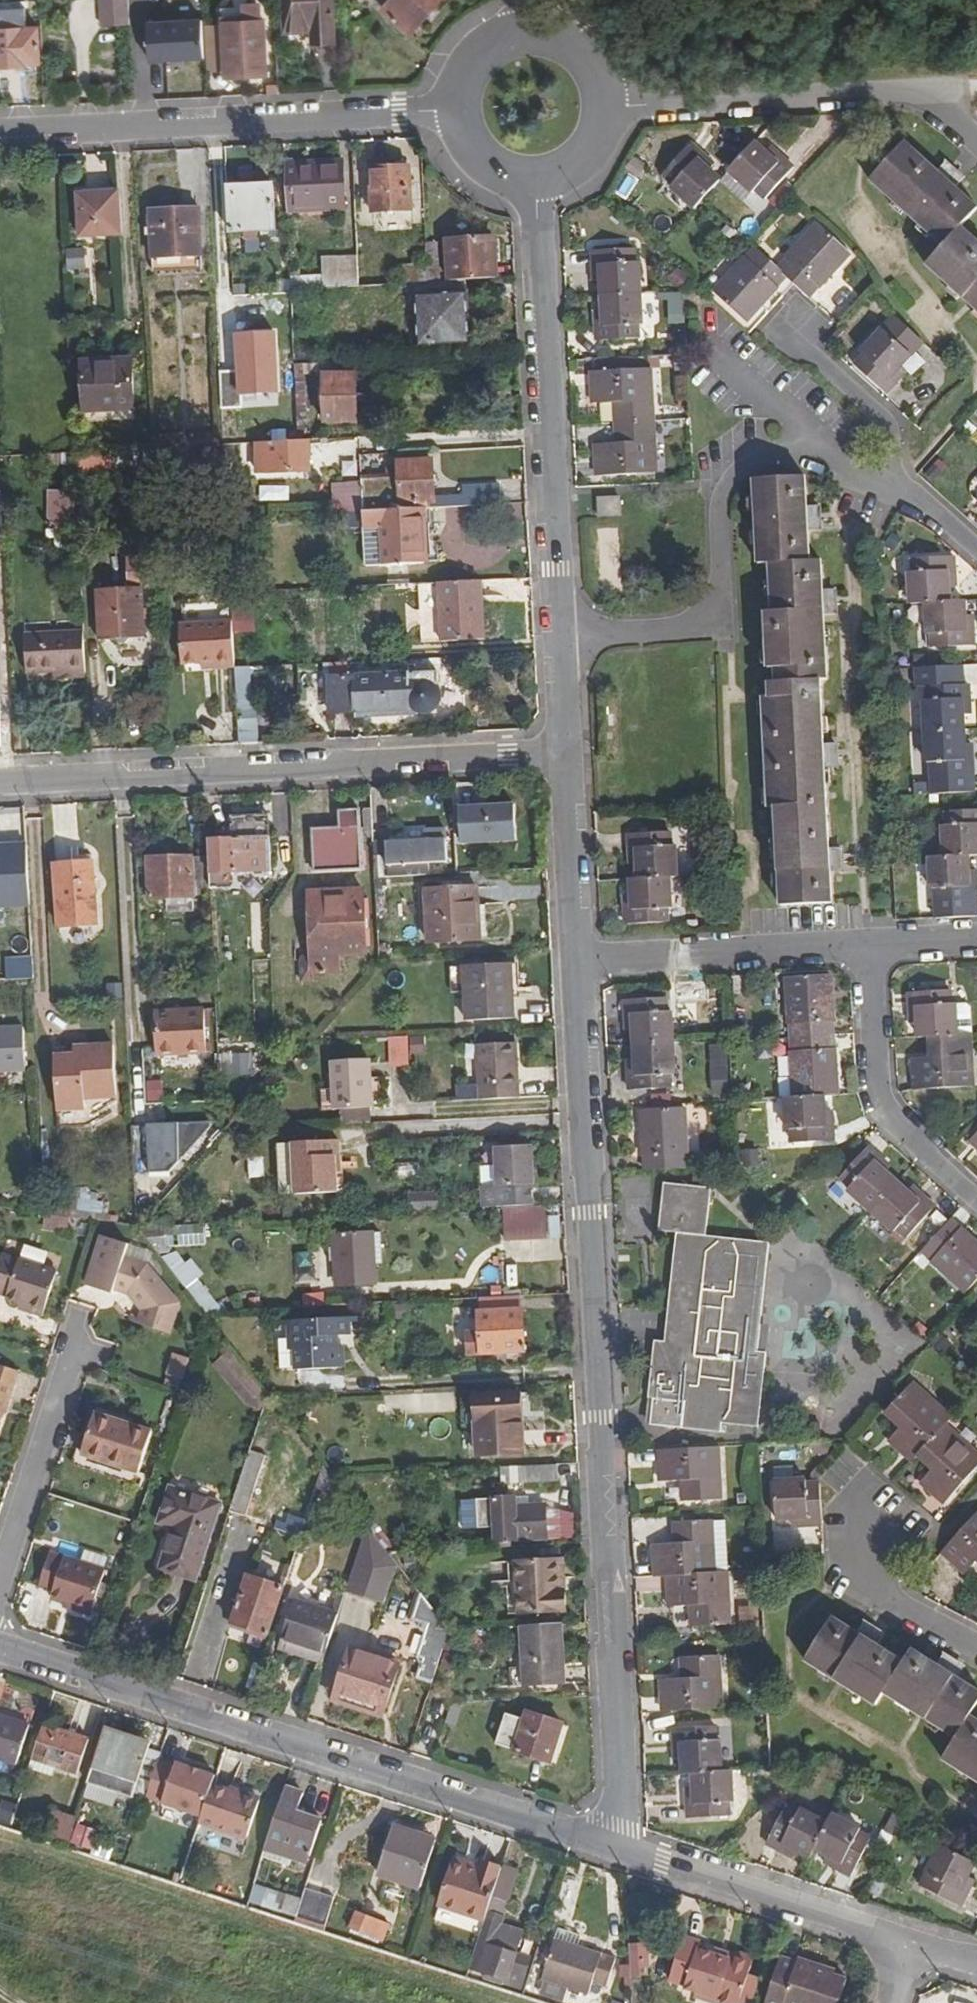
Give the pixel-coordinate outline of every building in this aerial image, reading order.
[(126,23),(125,0),(96,0),(97,24),(126,23)] [(145,11),(145,0),(125,0),(126,23),(126,25),(141,24),(142,35),(140,36),(141,68),(179,67),(178,34),(166,34),(165,18),(145,18),(145,11)] [(282,25),(305,25),(306,40),(328,39),(326,0),(280,0),(282,25)] [(410,33),(443,0),(392,0),(384,8),(410,33)] [(3,67),(48,66),(47,9),(1,10),(3,67)] [(258,76),(258,71),(264,72),(262,20),(220,22),(222,73),(250,72),(250,76),(258,76)] [(754,144),(726,174),(750,195),(754,191),(765,201),(792,171),(770,151),(766,155),(754,144)] [(960,231),(976,212),(976,210),(954,190),(963,180),(946,165),(937,174),(904,145),(869,184),(943,249),(960,231)] [(669,190),(692,211),(718,184),(706,173),(711,168),(689,148),(662,177),(672,187),(669,190)] [(339,159),(282,161),(285,212),(341,211),(339,159)] [(369,209),(407,208),(405,166),(367,168),(369,209)] [(228,229),(268,227),(266,183),(226,184),(228,229)] [(78,191),(79,232),(118,230),(116,190),(78,191)] [(149,236),(150,258),(198,256),(196,209),(148,212),(149,228),(144,228),(144,236),(149,236)] [(787,261),(777,271),(785,278),(808,298),(817,289),(818,290),(850,255),(816,225),(786,259),(787,261)] [(943,249),(926,269),(976,314),(976,245),(960,231),(943,249)] [(448,279),(463,278),(492,277),(490,237),(447,239),(448,279)] [(86,245),(67,249),(71,271),(90,267),(86,245)] [(785,278),(777,271),(755,250),(745,261),(744,259),(713,294),(746,324),(777,289),(776,288),(785,278)] [(602,298),(640,297),(638,265),(633,265),(633,252),(593,254),(594,283),(601,283),(602,298)] [(323,273),(323,286),(356,285),(355,258),(322,260),(323,273)] [(287,274),(288,288),(323,286),(323,273),(287,274)] [(425,280),(414,281),(416,345),(465,343),(463,278),(448,279),(425,280)] [(640,297),(602,298),(602,313),(596,314),(597,343),(637,341),(637,327),(641,326),(640,297)] [(860,355),(863,358),(854,368),(885,395),(905,374),(900,369),(910,357),(881,333),(860,355)] [(80,361),(82,411),(131,408),(129,359),(80,361)] [(252,380),(285,379),(290,379),(290,359),(251,361),(252,380)] [(292,362),(292,375),(310,374),(310,368),(347,367),(347,359),(292,362)] [(238,361),(238,380),(248,381),(248,361),(238,361)] [(614,405),(615,426),(652,423),(649,371),(590,375),(592,406),(614,405)] [(356,420),(355,374),(333,374),(334,420),(356,420)] [(285,379),(252,380),(252,391),(285,390),(285,379)] [(132,419),(131,408),(82,411),(82,421),(132,419)] [(655,475),(652,423),(615,426),(616,451),(595,452),(596,479),(655,475)] [(296,438),(255,440),(256,468),(266,471),(307,470),(307,438),(296,438)] [(423,507),(426,506),(426,498),(431,498),(428,460),(397,461),(396,469),(384,469),(384,478),(358,479),(358,476),(356,476),(340,477),(341,511),(358,510),(361,510),(372,509),(423,507)] [(758,565),(769,565),(808,563),(806,533),(818,532),(817,509),(805,509),(804,479),(753,481),(758,565)] [(461,486),(461,505),(496,503),(495,485),(461,486)] [(75,518),(73,489),(43,491),(45,519),(51,519),(52,548),(66,548),(65,518),(75,518)] [(598,501),(599,518),(619,518),(619,500),(598,501)] [(423,507),(372,509),(373,525),(379,525),(382,564),(419,563),(418,523),(423,523),(423,507)] [(887,547),(893,551),(900,541),(893,537),(887,547)] [(110,630),(111,636),(116,641),(123,641),(128,636),(143,636),(138,586),(145,586),(145,555),(124,555),(124,586),(93,586),(96,627),(96,630),(110,630)] [(926,604),(949,603),(948,589),(954,589),(953,558),(912,560),(912,573),(909,573),(910,605),(926,604)] [(775,669),(775,683),(818,681),(825,681),(822,616),(834,615),(832,592),(820,592),(819,562),(808,563),(769,565),(771,613),(765,613),(768,669),(775,669)] [(479,579),(436,582),(438,640),(481,638),(479,579)] [(949,603),(926,604),(927,634),(932,634),(932,649),(973,647),(972,618),(965,618),(964,603),(949,603)] [(185,604),(186,620),(207,619),(207,604),(185,604)] [(181,663),(203,661),(218,661),(218,666),(233,665),(231,619),(178,622),(181,663)] [(66,674),(83,673),(80,628),(22,632),(24,669),(66,667),(66,674)] [(244,686),(243,667),(233,667),(234,686),(244,686)] [(347,711),(347,716),(414,712),(414,708),(426,708),(429,707),(434,701),(436,695),(434,691),(432,687),(429,683),(427,683),(427,672),(312,678),(313,701),(319,700),(320,712),(347,711)] [(818,681),(775,683),(769,684),(769,698),(763,699),(768,809),(775,809),(779,907),(830,904),(829,873),(841,873),(840,850),(828,851),(823,771),(835,770),(835,747),(822,747),(818,681)] [(923,701),(925,732),(963,730),(962,716),(970,716),(968,685),(927,689),(927,701),(923,701)] [(251,707),(235,707),(236,723),(251,722),(251,707)] [(964,746),(963,730),(925,732),(926,763),(931,763),(931,778),(972,776),(971,746),(964,746)] [(460,803),(461,843),(525,842),(524,801),(460,803)] [(359,805),(360,827),(372,827),(371,804),(359,805)] [(360,827),(359,805),(337,806),(337,825),(311,826),(313,870),(361,868),(360,827)] [(967,856),(976,856),(976,812),(946,813),(947,827),(943,827),(944,858),(967,856)] [(266,814),(255,815),(256,826),(266,826),(266,814)] [(268,869),(266,826),(256,826),(255,815),(229,816),(229,841),(205,841),(206,854),(207,872),(268,869)] [(372,841),(374,877),(427,874),(427,860),(445,859),(445,826),(404,828),(404,840),(392,840),(378,841),(372,841)] [(637,881),(669,879),(675,879),(674,848),(670,848),(670,834),(629,836),(630,866),(637,866),(637,881)] [(25,845),(0,846),(0,882),(17,881),(17,888),(28,888),(25,845)] [(192,885),(207,885),(207,872),(206,854),(145,857),(147,896),(192,894),(192,885)] [(944,858),(929,858),(930,890),(935,890),(936,919),(976,917),(976,900),(975,871),(968,871),(967,856),(944,858)] [(54,861),(56,923),(95,921),(94,889),(109,889),(109,859),(54,861)] [(669,879),(637,881),(630,881),(631,897),(624,898),(625,927),(666,924),(666,910),(670,910),(669,879)] [(472,905),(476,905),(475,887),(459,887),(441,888),(425,889),(426,938),(473,937),(473,934),(472,905)] [(364,950),(362,888),(308,890),(311,954),(299,954),(299,978),(312,978),(312,967),(336,966),(336,952),(364,950)] [(482,905),(476,905),(472,905),(473,934),(483,934),(482,905)] [(6,978),(34,978),(33,955),(6,956),(6,978)] [(509,960),(462,963),(464,1018),(511,1015),(509,960)] [(830,975),(786,979),(788,1026),(791,1026),(792,1039),(832,1036),(831,1022),(833,1022),(830,975)] [(935,1037),(957,1036),(955,1005),(951,1006),(950,991),(909,993),(910,1023),(918,1023),(919,1038),(935,1037)] [(633,1033),(634,1047),(672,1045),(670,1015),(666,1015),(665,1001),(624,1003),(626,1033),(633,1033)] [(151,1009),(153,1054),(203,1051),(202,1007),(151,1009)] [(25,1071),(23,1027),(0,1028),(0,1072),(25,1071)] [(412,1065),(411,1035),(390,1036),(391,1066),(412,1065)] [(971,1035),(957,1036),(935,1037),(936,1057),(913,1059),(915,1090),(974,1087),(971,1035)] [(832,1036),(792,1039),(792,1052),(791,1052),(794,1099),(824,1097),(838,1096),(835,1050),(833,1050),(832,1036)] [(458,1084),(457,1100),(515,1097),(513,1040),(474,1041),(476,1084),(458,1084)] [(111,1043),(79,1044),(79,1052),(72,1053),(52,1054),(54,1107),(82,1106),(82,1097),(113,1095),(111,1043)] [(725,1043),(706,1044),(707,1086),(726,1086),(725,1043)] [(79,1052),(79,1044),(71,1045),(72,1053),(79,1052)] [(673,1076),(672,1045),(634,1047),(634,1062),(628,1063),(629,1093),(670,1090),(670,1076),(673,1076)] [(224,1054),(225,1075),(253,1074),(252,1053),(224,1054)] [(328,1056),(329,1107),(367,1105),(366,1056),(328,1056)] [(165,1099),(164,1079),(148,1080),(149,1100),(165,1099)] [(824,1112),(824,1097),(794,1099),(785,1099),(787,1130),(791,1130),(791,1144),(832,1142),(831,1111),(824,1112)] [(644,1160),(645,1173),(685,1170),(685,1156),(686,1156),(684,1110),(640,1113),(642,1160),(644,1160)] [(146,1123),(148,1169),(171,1169),(206,1126),(206,1119),(146,1123)] [(970,1141),(976,1133),(976,1128),(968,1139),(970,1141)] [(970,1141),(969,1142),(976,1150),(976,1133),(970,1141)] [(336,1136),(291,1139),(293,1190),(340,1188),(338,1155),(336,1152),(336,1136)] [(277,1191),(293,1190),(291,1139),(275,1139),(277,1191)] [(504,1205),(530,1203),(529,1142),(492,1144),(493,1184),(478,1185),(478,1206),(487,1206),(504,1205)] [(870,1212),(896,1184),(884,1174),(889,1168),(867,1148),(839,1178),(850,1188),(847,1191),(870,1212)] [(896,1184),(870,1212),(893,1233),(896,1229),(906,1238),(933,1208),(911,1189),(907,1194),(896,1184)] [(676,1235),(668,1309),(678,1310),(674,1350),(663,1349),(653,1348),(651,1367),(647,1400),(653,1401),(649,1427),(720,1435),(721,1426),(758,1429),(766,1354),(757,1354),(760,1329),(768,1245),(706,1239),(711,1190),(662,1186),(657,1233),(676,1235)] [(71,1194),(43,1190),(44,1212),(70,1215),(71,1194)] [(408,1209),(409,1210),(430,1209),(430,1192),(408,1193),(408,1209)] [(438,1192),(430,1192),(430,1209),(438,1208),(438,1192)] [(530,1203),(504,1205),(506,1237),(545,1236),(543,1203),(530,1203)] [(46,1229),(71,1229),(71,1215),(46,1216),(46,1229)] [(921,1252),(932,1261),(930,1262),(966,1294),(976,1281),(976,1244),(961,1229),(959,1231),(948,1221),(921,1252)] [(207,1247),(208,1226),(181,1224),(180,1245),(207,1247)] [(330,1235),(333,1284),(373,1283),(371,1233),(330,1235)] [(123,1255),(127,1242),(100,1234),(84,1283),(112,1293),(114,1286),(126,1291),(143,1310),(139,1324),(168,1333),(177,1305),(146,1263),(123,1255)] [(155,1239),(158,1252),(178,1247),(175,1234),(155,1239)] [(179,1247),(165,1258),(208,1313),(222,1302),(179,1247)] [(18,1302),(27,1305),(26,1311),(40,1316),(54,1268),(34,1262),(17,1256),(0,1251),(0,1293),(4,1295),(3,1298),(18,1302)] [(516,1306),(516,1293),(479,1295),(479,1308),(476,1308),(477,1329),(466,1329),(467,1351),(523,1348),(521,1306),(516,1306)] [(402,1301),(392,1301),(393,1315),(403,1315),(402,1301)] [(17,1308),(26,1311),(27,1305),(18,1302),(17,1308)] [(668,1309),(663,1349),(674,1350),(678,1310),(668,1309)] [(359,1319),(359,1312),(278,1317),(278,1325),(285,1325),(286,1336),(290,1336),(292,1368),(343,1365),(342,1343),(338,1343),(337,1335),(346,1335),(345,1320),(359,1319)] [(768,1330),(760,1329),(757,1354),(766,1354),(768,1330)] [(214,1365),(252,1407),(269,1392),(232,1350),(214,1365)] [(175,1352),(166,1383),(184,1388),(193,1357),(175,1352)] [(2,1400),(6,1401),(16,1372),(0,1367),(0,1406),(2,1400)] [(921,1454),(945,1427),(952,1419),(912,1385),(889,1411),(904,1426),(890,1442),(913,1463),(921,1454)] [(517,1391),(472,1394),(476,1455),(521,1452),(517,1391)] [(114,1422),(116,1416),(92,1408),(77,1455),(135,1473),(147,1432),(127,1426),(114,1422)] [(114,1422),(127,1426),(129,1421),(116,1416),(114,1422)] [(921,1454),(936,1467),(921,1485),(946,1506),(976,1470),(976,1455),(945,1427),(921,1454)] [(249,1491),(261,1453),(247,1448),(235,1487),(249,1491)] [(717,1449),(659,1452),(660,1483),(682,1482),(683,1503),(720,1501),(717,1449)] [(304,1467),(261,1453),(249,1491),(293,1505),(304,1467)] [(556,1461),(499,1464),(500,1481),(556,1478),(556,1461)] [(317,1471),(304,1467),(293,1505),(289,1517),(301,1521),(317,1471)] [(791,1527),(822,1525),(821,1515),(820,1485),(806,1486),(806,1482),(774,1483),(776,1520),(791,1520),(791,1527)] [(172,1525),(159,1567),(192,1578),(217,1503),(168,1487),(157,1520),(172,1525)] [(543,1503),(529,1503),(513,1504),(513,1493),(513,1492),(475,1494),(477,1527),(495,1527),(496,1545),(509,1545),(508,1536),(544,1534),(543,1503)] [(529,1493),(513,1493),(513,1504),(529,1503),(529,1493)] [(942,1553),(965,1575),(976,1562),(976,1514),(941,1553),(942,1553)] [(301,1521),(289,1517),(286,1527),(298,1531),(301,1521)] [(655,1578),(668,1577),(713,1574),(710,1522),(674,1525),(675,1546),(654,1547),(655,1578)] [(365,1523),(342,1592),(381,1605),(395,1563),(386,1551),(365,1523)] [(402,1572),(412,1564),(420,1559),(416,1550),(386,1551),(395,1563),(402,1572)] [(81,1552),(77,1564),(102,1572),(106,1560),(81,1552)] [(92,1602),(97,1587),(102,1572),(77,1564),(47,1555),(37,1589),(47,1592),(45,1600),(59,1604),(88,1614),(92,1602)] [(561,1577),(567,1576),(566,1557),(516,1559),(518,1612),(563,1609),(561,1577)] [(402,1572),(407,1578),(439,1621),(450,1612),(412,1564),(402,1572)] [(726,1572),(713,1574),(668,1577),(670,1608),(691,1607),(692,1628),(729,1626),(726,1572)] [(229,1621),(266,1633),(281,1585),(244,1574),(229,1621)] [(439,1621),(407,1578),(397,1613),(426,1622),(428,1628),(418,1657),(422,1659),(417,1676),(430,1681),(446,1630),(439,1621)] [(105,1589),(97,1587),(92,1602),(100,1604),(105,1589)] [(320,1660),(335,1614),(292,1600),(277,1645),(320,1660)] [(86,1620),(88,1614),(59,1604),(57,1610),(86,1620)] [(462,1628),(450,1612),(439,1621),(446,1630),(446,1629),(462,1628)] [(875,1707),(884,1693),(902,1664),(877,1647),(884,1637),(864,1625),(857,1635),(831,1618),(804,1661),(875,1707)] [(558,1622),(518,1625),(521,1685),(562,1683),(558,1622)] [(349,1649),(335,1694),(380,1710),(396,1664),(349,1649)] [(956,1738),(969,1717),(976,1704),(976,1691),(957,1678),(963,1668),(944,1656),(937,1667),(911,1650),(902,1664),(884,1693),(956,1738)] [(719,1657),(713,1657),(687,1658),(681,1659),(682,1681),(660,1682),(662,1714),(721,1710),(719,1657)] [(560,1723),(524,1711),(512,1748),(548,1760),(560,1723)] [(18,1758),(28,1724),(0,1715),(0,1752),(18,1758)] [(956,1738),(942,1759),(976,1781),(976,1721),(969,1717),(956,1738)] [(31,1756),(55,1764),(75,1771),(86,1738),(42,1724),(31,1756)] [(132,1795),(134,1792),(147,1748),(149,1741),(103,1726),(86,1781),(132,1795)] [(692,1774),(720,1772),(718,1741),(714,1741),(713,1727),(672,1731),(674,1761),(681,1760),(682,1774),(692,1774)] [(147,1748),(134,1792),(145,1796),(158,1756),(159,1752),(147,1748)] [(51,1774),(55,1764),(31,1756),(28,1766),(51,1774)] [(175,1762),(158,1756),(145,1796),(201,1815),(212,1781),(215,1772),(176,1758),(175,1762)] [(730,1772),(720,1772),(692,1774),(693,1789),(686,1790),(687,1820),(728,1818),(727,1803),(732,1803),(730,1772)] [(247,1836),(260,1797),(232,1788),(212,1781),(201,1815),(200,1821),(247,1836)] [(232,1788),(260,1797),(262,1792),(234,1782),(232,1788)] [(285,1846),(307,1854),(309,1855),(320,1820),(295,1812),(302,1791),(284,1784),(263,1848),(282,1854),(285,1846)] [(810,1859),(815,1850),(828,1824),(800,1810),(797,1815),(785,1808),(767,1844),(793,1858),(796,1852),(810,1859)] [(67,1842),(69,1834),(75,1817),(52,1809),(44,1834),(67,1842)] [(828,1824),(815,1850),(828,1857),(825,1864),(851,1877),(870,1840),(858,1833),(859,1830),(832,1816),(828,1824)] [(391,1825),(377,1871),(418,1884),(432,1840),(391,1825)] [(100,1845),(69,1834),(67,1842),(98,1852),(100,1845)] [(305,1862),(307,1854),(285,1846),(282,1854),(282,1855),(305,1862)] [(967,1879),(975,1864),(940,1846),(926,1874),(930,1876),(923,1889),(960,1907),(973,1881),(967,1879)] [(476,1870),(478,1865),(453,1856),(451,1862),(476,1870)] [(478,1865),(497,1871),(499,1866),(479,1859),(478,1865)] [(476,1870),(451,1862),(437,1905),(481,1920),(484,1912),(490,1896),(497,1871),(478,1865),(476,1870)] [(499,1866),(497,1871),(490,1896),(503,1900),(506,1901),(517,1869),(500,1863),(499,1866)] [(384,1899),(403,1906),(409,1889),(389,1882),(384,1899)] [(261,1904),(266,1888),(252,1884),(247,1900),(261,1904)] [(332,1895),(304,1886),(300,1899),(294,1915),(323,1925),(332,1895)] [(284,1894),(266,1888),(261,1904),(280,1911),(284,1894)] [(294,1915),(300,1899),(284,1894),(280,1911),(294,1915)] [(498,1916),(503,1900),(490,1896),(484,1912),(498,1916)] [(498,1916),(484,1912),(481,1920),(478,1932),(466,1966),(483,1971),(481,1976),(498,1981),(500,1975),(521,1982),(528,1958),(514,1954),(520,1933),(499,1926),(502,1918),(498,1916)] [(353,1913),(346,1930),(379,1942),(385,1924),(353,1913)] [(613,1956),(551,1936),(538,1977),(586,1992),(591,1980),(605,1985),(613,1956)] [(690,1995),(708,2002),(731,2002),(742,1974),(745,1967),(741,1966),(743,1961),(730,1956),(720,1963),(693,1953),(693,1945),(675,1939),(659,1981),(677,1987),(675,1990),(690,1995)] [(643,1946),(626,1947),(628,1978),(640,1977),(640,1965),(644,1965),(643,1946)] [(760,2002),(824,2002),(833,1977),(819,1973),(820,1967),(791,1958),(789,1963),(775,1959),(760,2002)] [(732,2002),(746,2002),(754,1979),(742,1974),(731,2002),(732,2002)] [(498,1981),(518,1988),(521,1982),(500,1975),(498,1981)]
